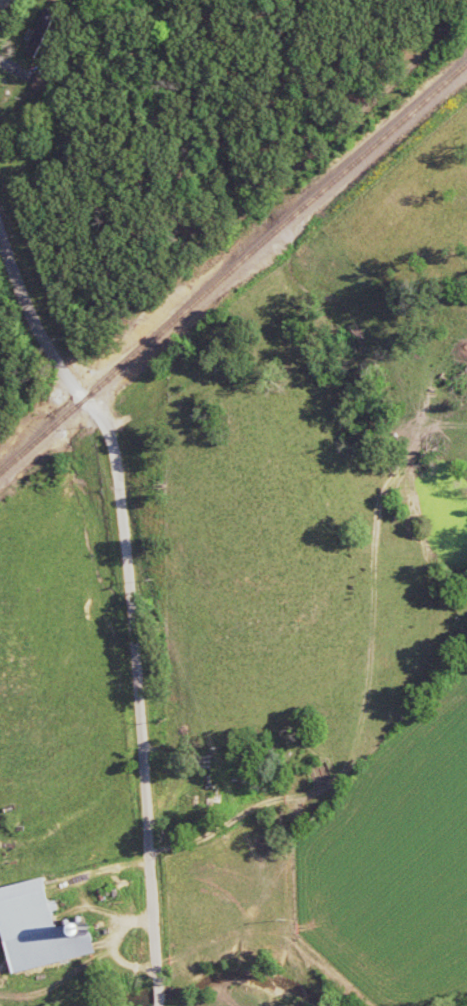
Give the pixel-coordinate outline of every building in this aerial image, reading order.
[(32,47),(42,52),(60,13),(51,8),(32,47)]
